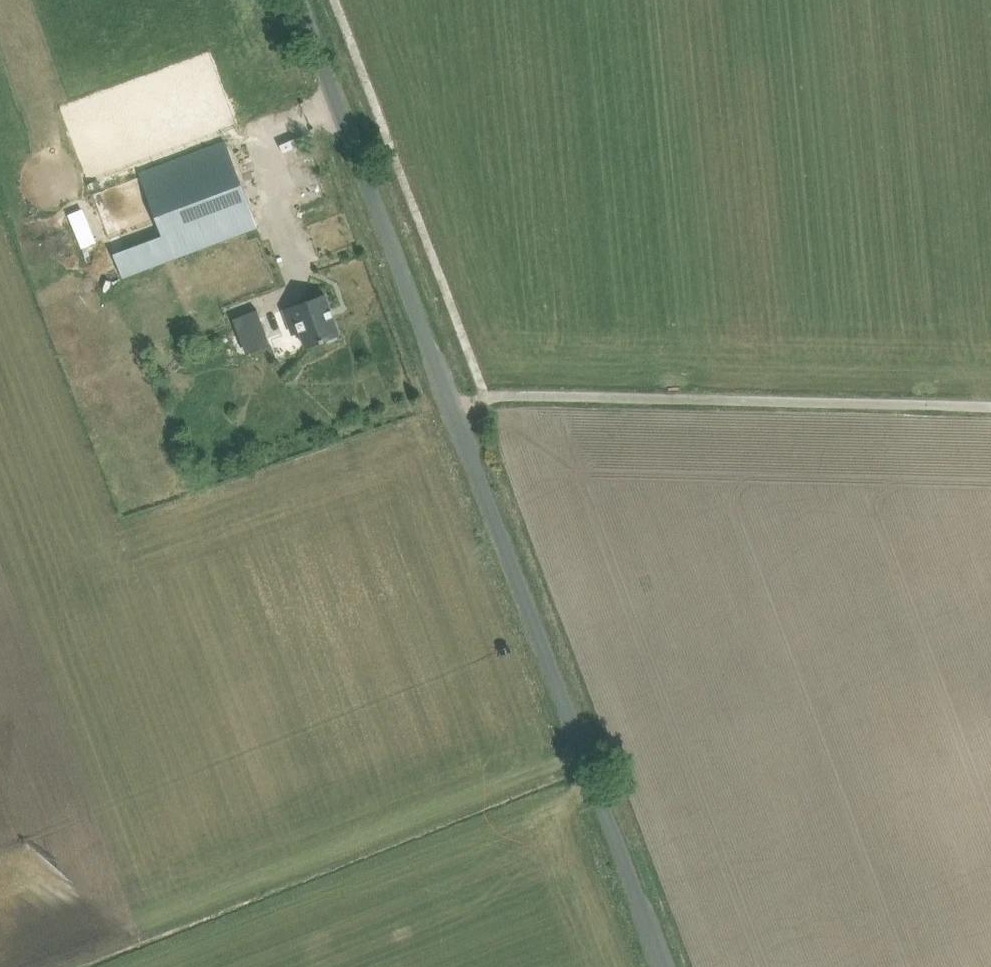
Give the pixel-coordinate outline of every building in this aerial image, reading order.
[(121,276),(238,232),(256,225),(226,143),(91,194),(121,276)] [(306,348),(341,334),(326,292),(283,310),(292,335),(300,333),(306,348)] [(242,343),(266,334),(267,334),(257,309),(233,318),(242,343)]
